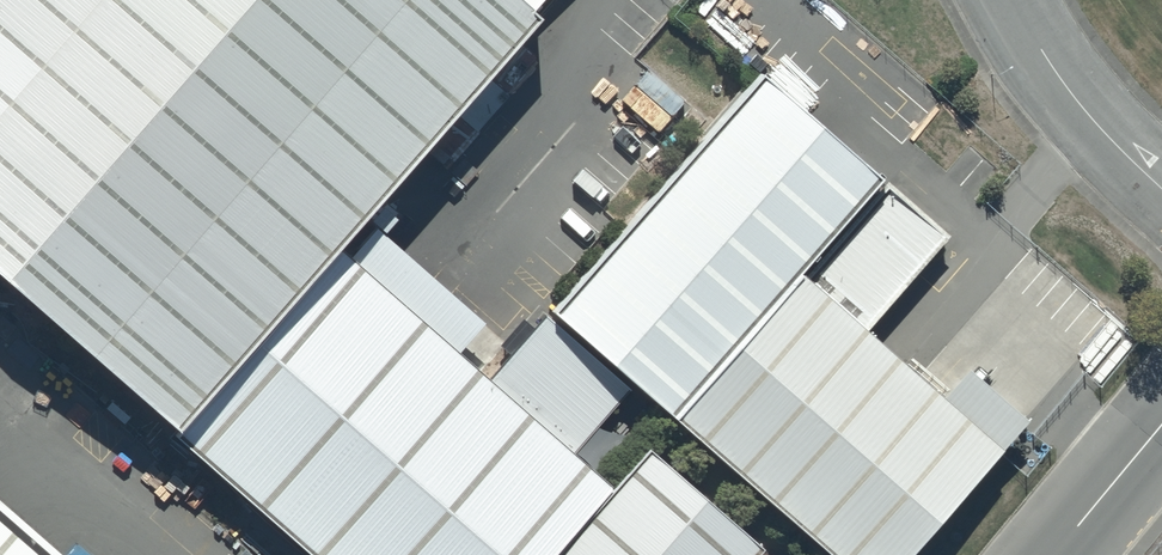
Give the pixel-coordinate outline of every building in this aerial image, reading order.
[(187,437),(537,19),(517,0),(0,0),(0,287),(187,437)] [(879,175),(764,77),(553,324),(632,391),(668,422),(879,175)] [(668,422),(827,554),(913,554),(1002,452),(868,338),(953,239),(879,175),(668,422)] [(314,554),(571,554),(617,500),(571,459),(487,384),(350,262),(196,445),(314,554)] [(632,391),(553,324),(545,316),(487,384),(571,459),(632,391)] [(652,460),(617,500),(571,554),(753,554),(758,548),(652,460)] [(39,535),(0,501),(0,554),(63,554),(39,535)]
